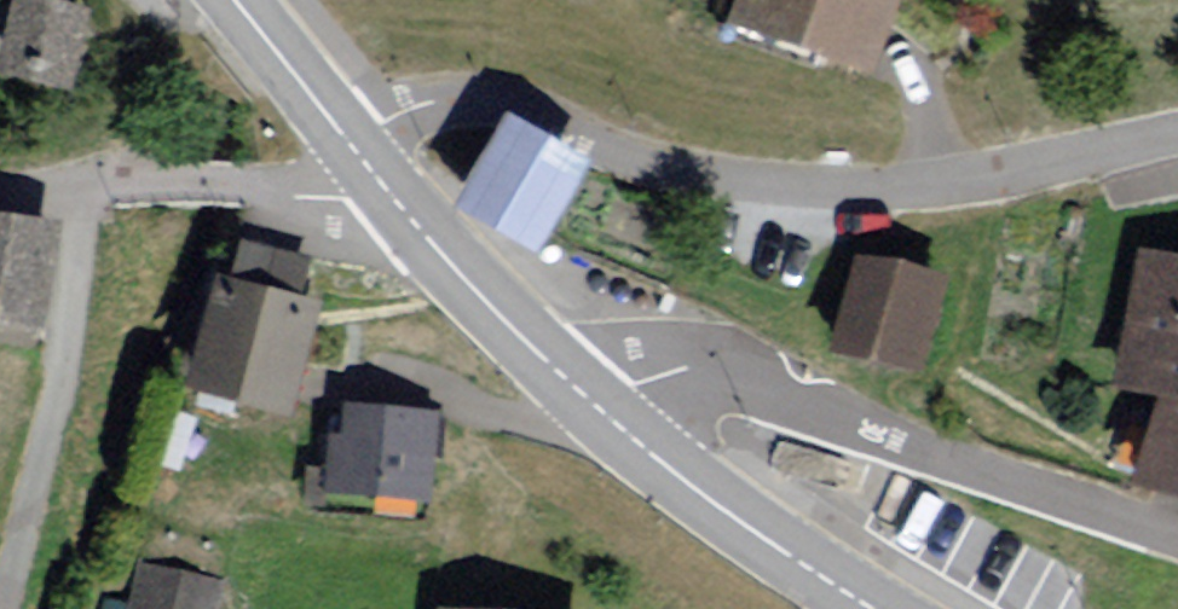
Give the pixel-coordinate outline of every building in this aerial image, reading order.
[(738,38),(888,91),(917,0),(751,0),(738,38)] [(97,14),(22,2),(9,90),(84,102),(97,14)] [(517,128),(465,214),(548,264),(600,178),(517,128)] [(0,224),(0,339),(53,343),(63,229),(0,224)] [(226,283),(199,401),(305,425),(332,310),(310,305),(319,265),(251,250),(243,287),(226,283)] [(961,290),(871,270),(850,364),(939,384),(961,290)] [(1158,270),(1132,398),(1177,407),(1177,274),(1158,270)] [(345,415),(340,497),(433,503),(438,421),(345,415)] [(1157,495),(1177,501),(1177,427),(1157,495)] [(145,566),(138,608),(219,608),(224,579),(145,566)]
